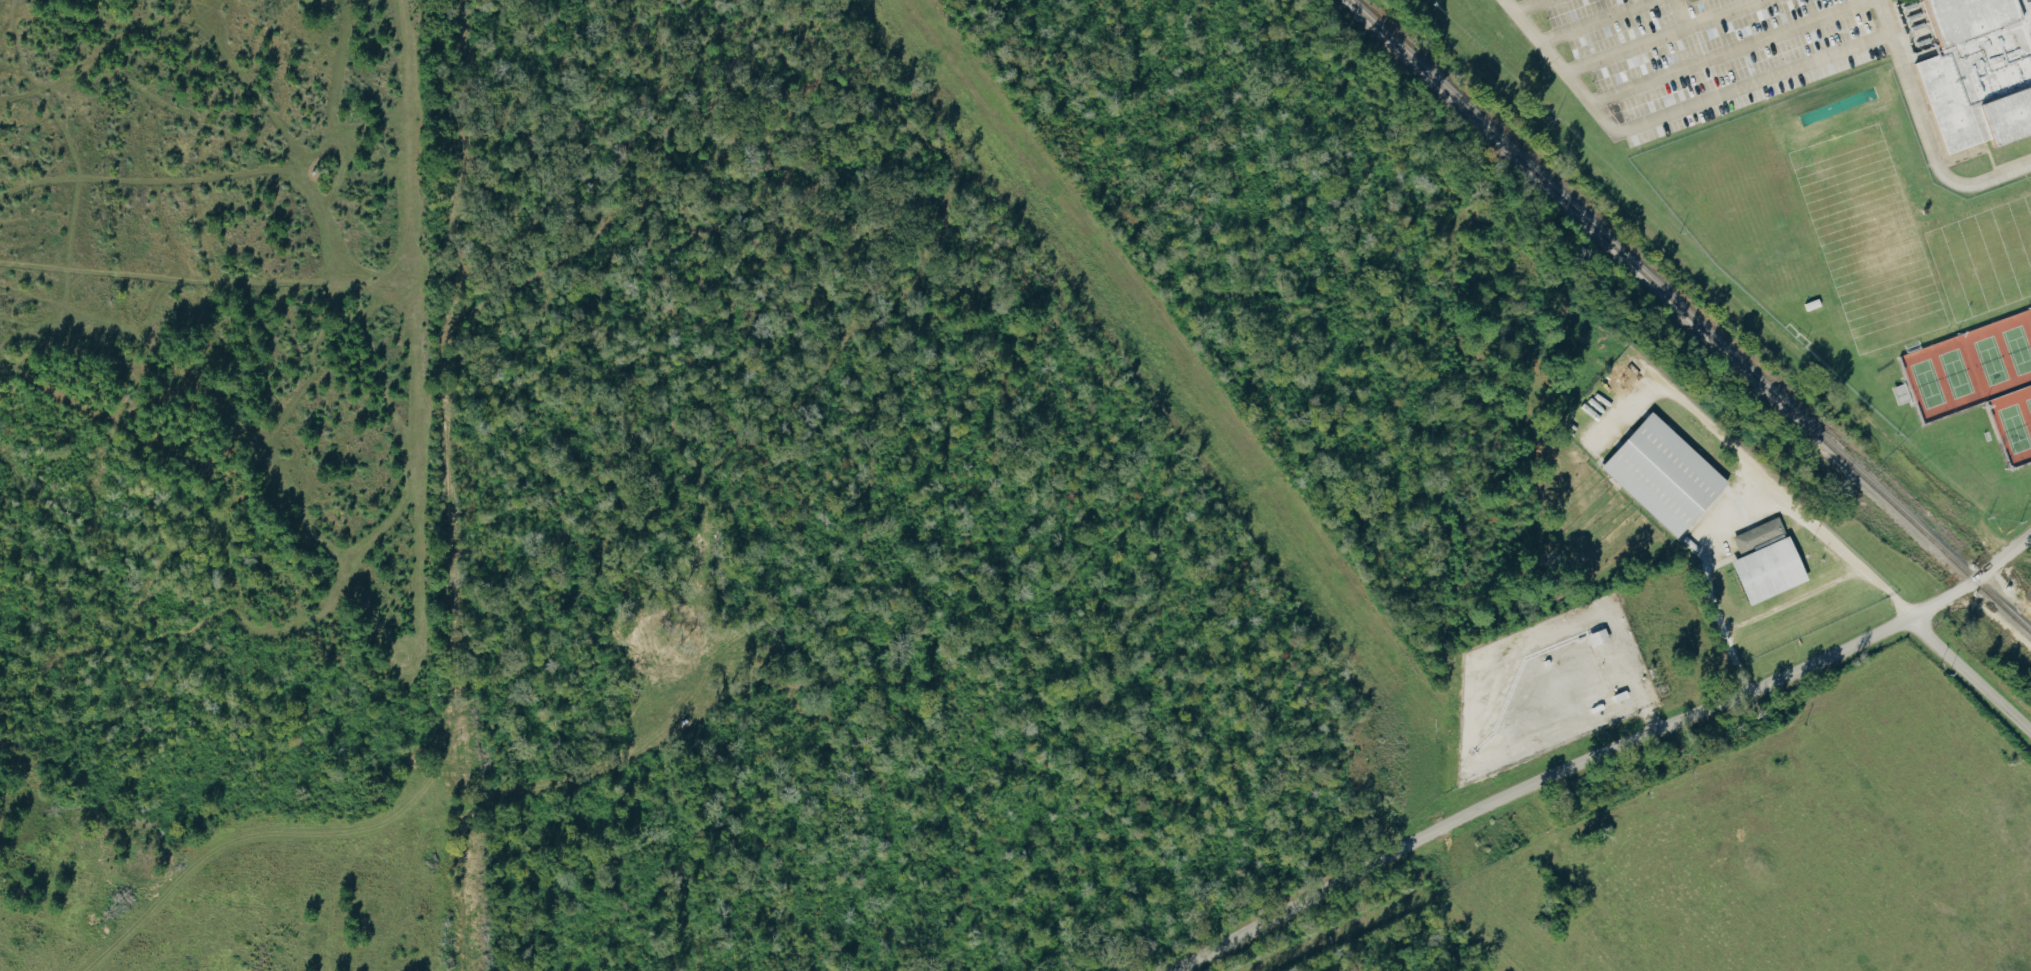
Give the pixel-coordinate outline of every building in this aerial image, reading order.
[(1940,53),(1921,0),(2030,0),(2030,134),(1992,149),(1988,139),(1945,155),(1913,64),(1940,53)] [(1734,481),(1656,412),(1605,469),(1683,538),(1734,481)] [(1813,582),(1795,535),(1790,537),(1783,518),(1736,536),(1744,558),(1737,561),(1753,604),(1813,582)]
